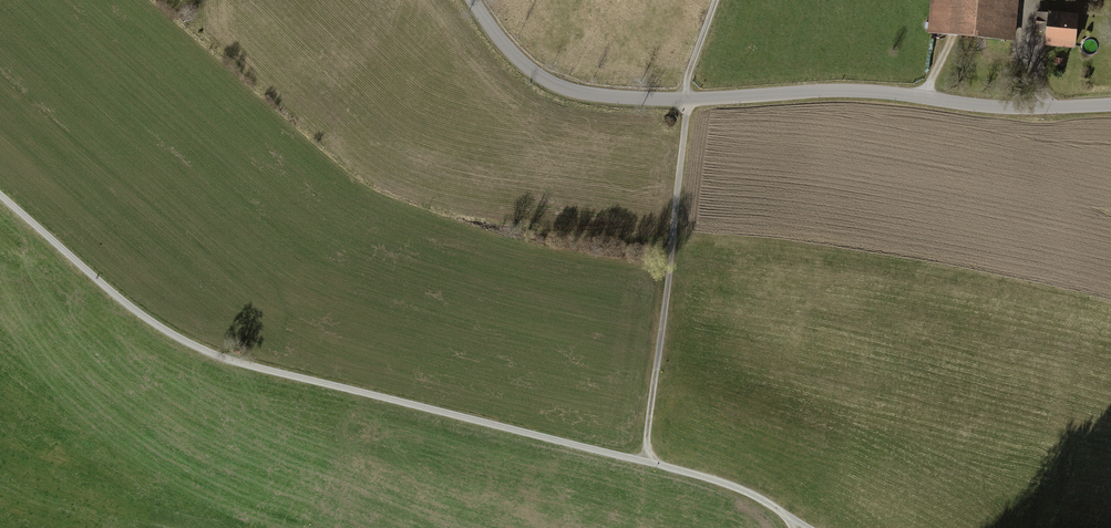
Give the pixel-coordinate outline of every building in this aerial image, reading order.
[(925,38),(1009,44),(1012,0),(928,0),(925,38)] [(1046,33),(1045,45),(1074,48),(1077,15),(1048,12),(1048,14),(1035,13),(1033,32),(1046,33)]
